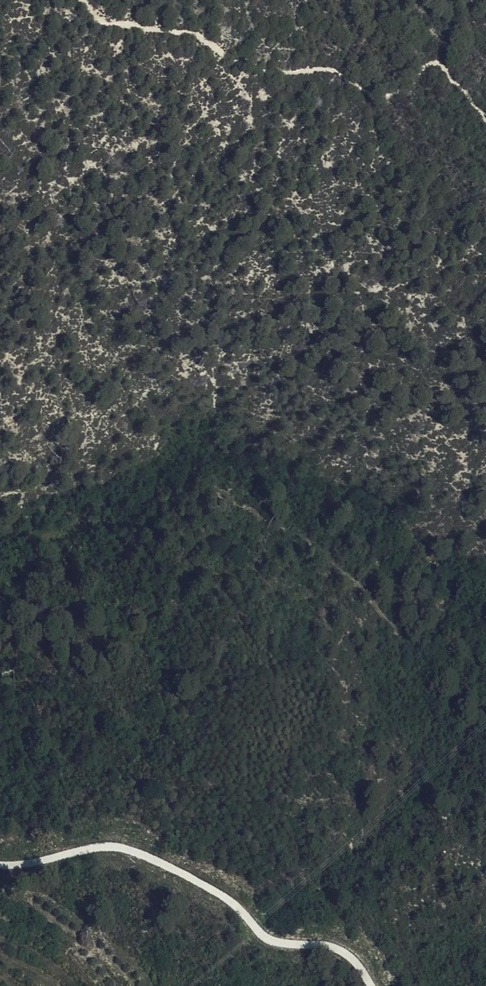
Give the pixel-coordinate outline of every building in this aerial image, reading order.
[(10,674),(11,683),(26,680),(26,671),(10,674)]
